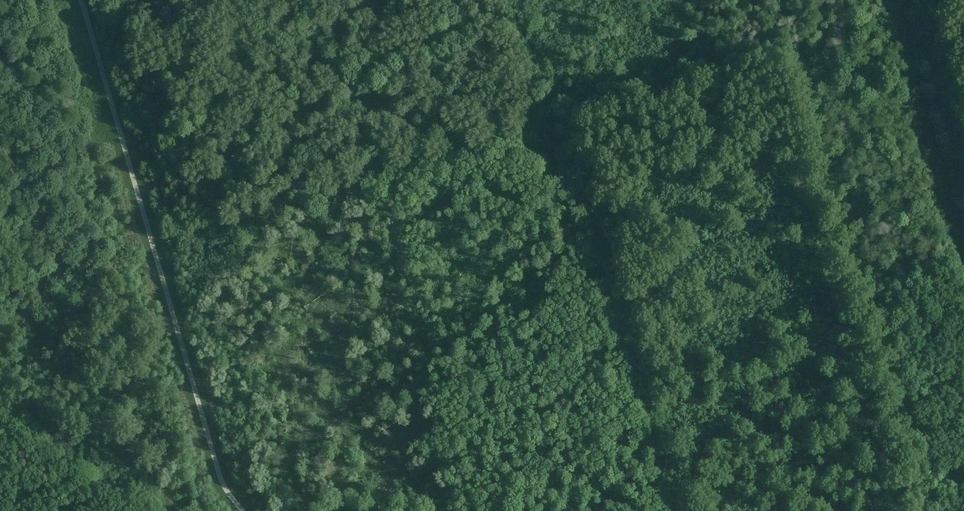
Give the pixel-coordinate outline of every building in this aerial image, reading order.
[(392,365),(400,370),(403,364),(396,359),(392,365)]
